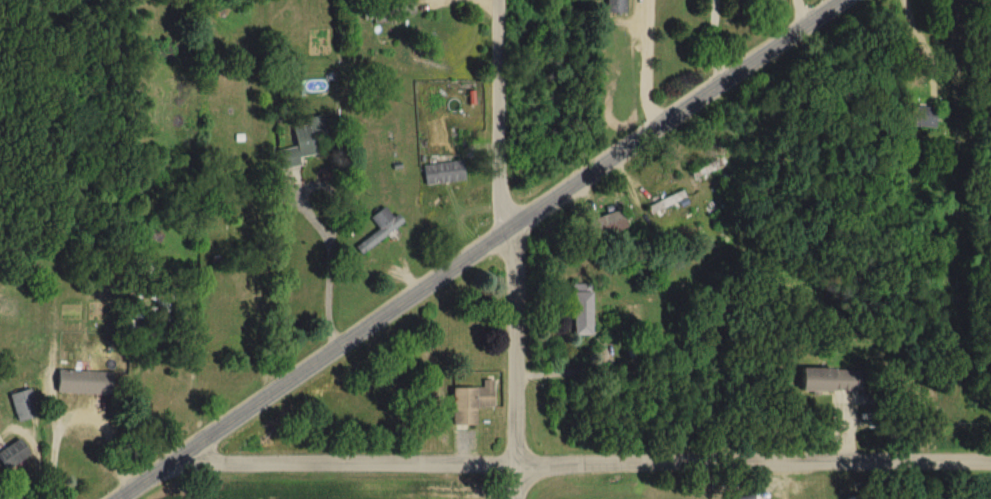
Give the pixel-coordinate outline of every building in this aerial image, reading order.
[(606,15),(625,15),(625,0),(606,0),(606,15)] [(900,127),(933,128),(934,108),(901,107),(900,127)] [(294,149),(327,144),(323,117),(291,122),(294,149)] [(464,182),(461,161),(422,166),(424,186),(464,182)] [(689,171),(692,180),(718,172),(715,163),(689,171)] [(645,207),(649,216),(684,200),(681,191),(645,207)] [(355,248),(361,256),(401,223),(396,216),(392,219),(383,208),(369,219),(378,229),(355,248)] [(594,240),(626,231),(621,212),(589,220),(594,240)] [(571,336),(590,336),(590,291),(571,291),(571,336)] [(858,393),(858,370),(800,370),(800,392),(858,393)] [(451,390),(451,427),(474,427),(474,409),(492,409),(492,382),(481,382),(481,390),(451,390)] [(9,395),(17,423),(39,416),(30,388),(9,395)] [(6,471),(29,456),(18,439),(0,451),(0,462),(6,471)]
